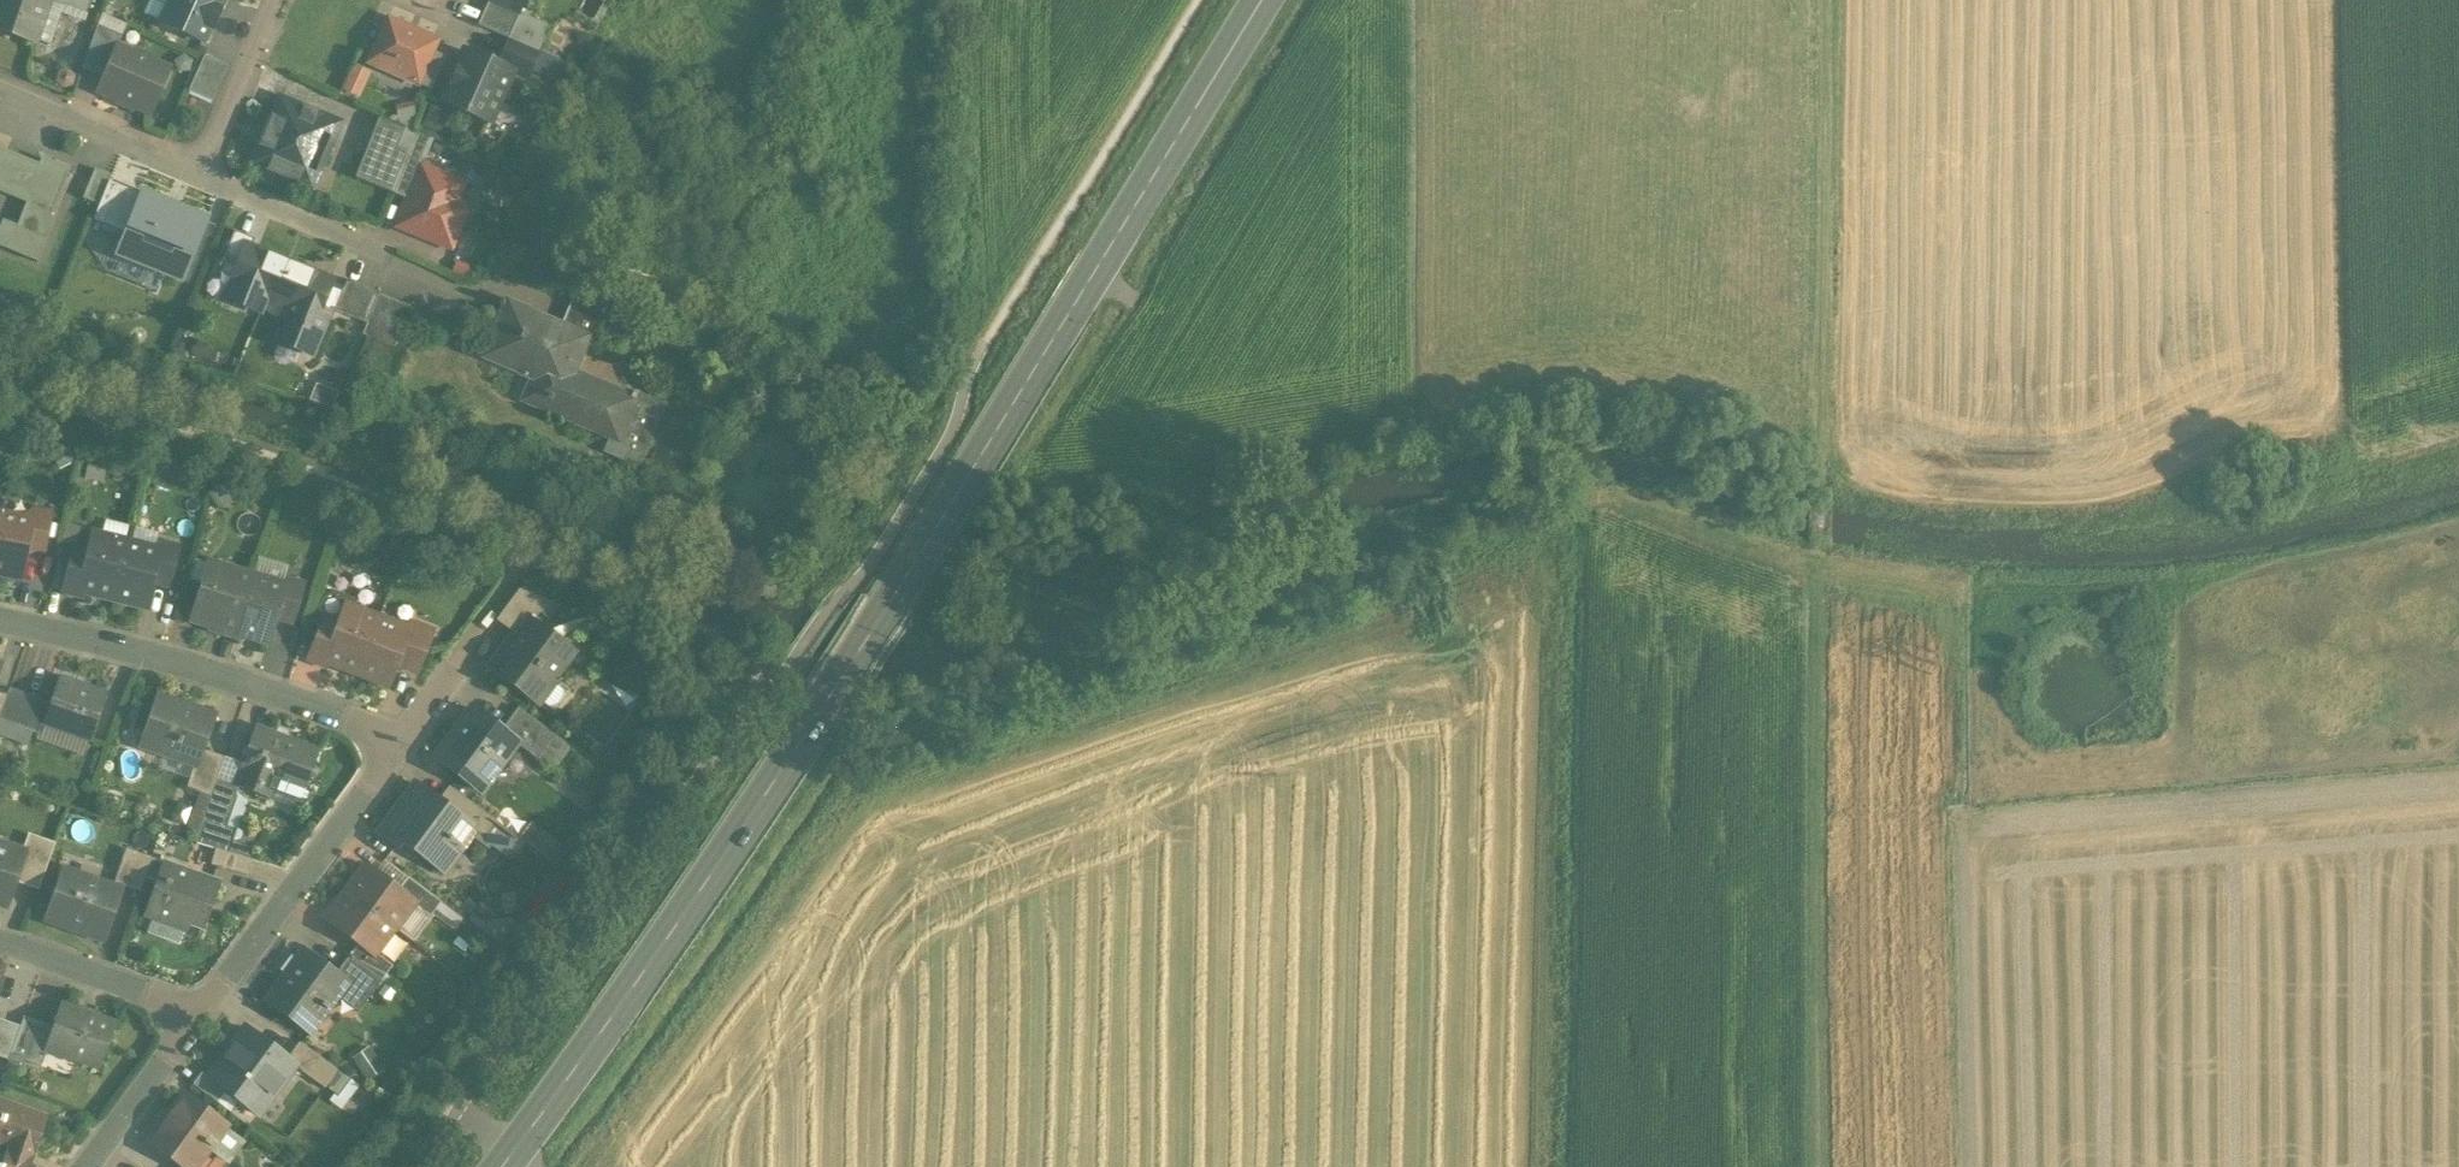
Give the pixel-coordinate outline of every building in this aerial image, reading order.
[(34,42),(48,1),(49,0),(0,0),(0,30),(34,42)] [(48,1),(86,14),(91,0),(49,0),(48,1)] [(160,23),(202,42),(220,0),(170,0),(160,23)] [(492,0),(487,0),(476,25),(509,39),(510,39),(508,38),(513,27),(519,12),(492,0)] [(519,12),(525,0),(492,0),(519,12)] [(435,41),(387,19),(368,62),(416,83),(435,41)] [(510,39),(509,39),(497,66),(509,71),(525,78),(537,51),(510,39)] [(153,60),(133,51),(131,54),(116,48),(98,89),(118,97),(116,100),(131,107),(133,104),(150,111),(167,69),(151,63),(153,60)] [(497,66),(465,51),(442,102),(486,122),(509,71),(497,66)] [(208,53),(196,89),(219,97),(232,61),(208,53)] [(374,67),(359,60),(349,80),(364,87),(374,67)] [(337,123),(279,99),(252,164),(310,188),(337,123)] [(378,115),(354,177),(393,193),(409,153),(396,148),(404,127),(378,115)] [(0,148),(0,192),(25,203),(16,226),(1,220),(0,223),(0,247),(36,262),(54,218),(50,216),(69,169),(49,161),(47,167),(0,148)] [(409,153),(393,193),(406,199),(420,166),(421,166),(424,159),(409,153)] [(467,206),(437,193),(444,176),(421,166),(420,166),(406,199),(395,226),(450,248),(467,206)] [(94,169),(82,198),(98,204),(110,175),(94,169)] [(92,219),(124,232),(139,194),(108,181),(92,219)] [(139,194),(124,232),(116,252),(117,253),(165,272),(182,279),(206,221),(139,194)] [(219,273),(233,278),(245,248),(250,249),(254,239),(234,231),(221,260),(224,261),(219,273)] [(272,299),(287,266),(267,258),(267,256),(250,249),(245,248),(233,278),(225,298),(259,312),(265,296),(272,299)] [(165,272),(117,253),(109,273),(156,292),(165,272)] [(287,266),(272,299),(287,305),(273,340),(311,356),(330,308),(333,309),(341,292),(329,286),(330,282),(287,265),(287,266)] [(409,307),(378,294),(366,323),(361,334),(393,347),(409,307)] [(609,309),(575,295),(562,326),(588,337),(588,339),(595,342),(609,309)] [(562,326),(507,303),(484,356),(557,387),(548,409),(612,436),(605,451),(640,466),(665,405),(637,393),(638,392),(636,391),(633,397),(573,373),(588,339),(588,337),(562,326)] [(48,513),(36,511),(30,515),(29,519),(28,524),(30,524),(26,545),(42,548),(48,513)] [(0,514),(0,574),(19,578),(26,545),(30,524),(28,524),(29,519),(0,514)] [(126,542),(98,535),(91,540),(88,552),(78,590),(82,591),(112,598),(126,542)] [(126,542),(112,598),(144,606),(150,582),(158,550),(156,550),(126,542)] [(163,543),(157,546),(156,550),(158,550),(150,582),(166,586),(176,546),(163,543)] [(88,552),(73,548),(63,590),(80,595),(82,591),(78,590),(88,552)] [(216,566),(210,586),(202,583),(191,619),(218,627),(217,631),(233,636),(251,576),(216,566)] [(281,585),(251,576),(233,636),(234,637),(235,632),(266,641),(273,617),(283,586),(281,585)] [(289,579),(282,583),(281,585),(283,586),(273,617),(289,622),(301,582),(289,579)] [(518,589),(495,620),(518,636),(530,621),(531,622),(547,600),(518,589)] [(351,608),(342,612),(338,624),(324,660),(327,661),(356,672),(377,618),(351,608)] [(324,618),(308,659),(325,665),(327,661),(324,660),(338,624),(324,618)] [(406,630),(377,618),(356,672),(387,684),(395,664),(408,630),(406,630)] [(531,622),(530,621),(518,636),(513,642),(508,639),(497,653),(500,655),(489,669),(511,685),(513,682),(538,700),(553,679),(552,678),(571,651),(531,622)] [(414,624),(407,626),(406,630),(408,630),(395,664),(415,672),(431,630),(414,624)] [(105,693),(59,676),(42,724),(89,741),(105,693)] [(8,687),(7,692),(0,712),(0,720),(27,730),(38,698),(8,687)] [(212,717),(157,697),(141,744),(194,763),(195,764),(201,749),(212,717)] [(553,734),(517,707),(500,730),(515,742),(514,743),(535,759),(553,734)] [(500,730),(471,709),(434,758),(479,791),(514,743),(515,742),(500,730)] [(317,751),(254,727),(239,768),(241,769),(235,786),(260,795),(266,779),(302,792),(317,751)] [(223,757),(201,749),(195,764),(194,763),(185,787),(209,796),(213,785),(223,757)] [(302,792),(266,779),(260,795),(296,809),(302,792)] [(442,805),(415,784),(378,833),(395,846),(399,840),(436,867),(454,843),(459,846),(472,830),(473,828),(442,805)] [(209,796),(193,842),(214,849),(227,853),(235,829),(225,826),(235,797),(234,792),(213,785),(209,796)] [(495,821),(453,790),(442,805),(473,828),(472,830),(483,838),(495,821)] [(562,864),(573,846),(535,821),(524,838),(562,864)] [(502,827),(495,843),(510,849),(517,833),(502,827)] [(27,834),(21,853),(23,854),(13,881),(37,889),(53,843),(27,834)] [(0,845),(0,902),(4,904),(13,881),(23,854),(21,853),(0,845)] [(150,858),(125,849),(113,883),(138,892),(150,858)] [(227,853),(214,849),(209,865),(246,876),(251,860),(227,853)] [(168,865),(160,889),(155,888),(145,917),(150,918),(146,931),(146,933),(177,944),(179,943),(186,923),(200,928),(205,914),(202,913),(212,884),(189,876),(190,872),(168,865)] [(397,891),(365,867),(326,919),(357,943),(370,952),(371,951),(389,927),(392,929),(411,903),(412,902),(397,891)] [(119,891),(62,871),(45,918),(103,938),(119,891)] [(439,902),(406,878),(397,891),(412,902),(411,903),(429,916),(439,902)] [(370,952),(357,943),(348,956),(380,981),(391,966),(371,951),(370,952)] [(302,956),(288,975),(286,973),(266,1000),(309,1031),(311,1029),(309,1028),(322,1010),(324,1011),(335,996),(344,984),(333,975),(302,952),(300,954),(302,956)] [(380,981),(348,956),(333,975),(344,984),(335,996),(357,1012),(380,981)] [(114,1022),(61,1003),(53,1027),(44,1051),(45,1052),(97,1070),(114,1022)] [(53,1027),(23,1017),(19,1026),(9,1055),(40,1066),(45,1052),(44,1051),(53,1027)] [(0,1019),(0,1057),(7,1060),(9,1055),(19,1026),(0,1019)] [(286,1058),(245,1028),(233,1045),(233,1044),(222,1059),(222,1060),(208,1079),(256,1114),(292,1065),(293,1064),(286,1058)] [(337,1071),(298,1042),(286,1058),(293,1064),(292,1065),(324,1089),(337,1071)] [(150,1141),(179,1163),(185,1166),(194,1166),(208,1148),(211,1150),(214,1145),(212,1143),(224,1127),(183,1096),(150,1141)] [(0,1100),(0,1144),(8,1146),(0,1166),(28,1166),(46,1117),(0,1100)]
